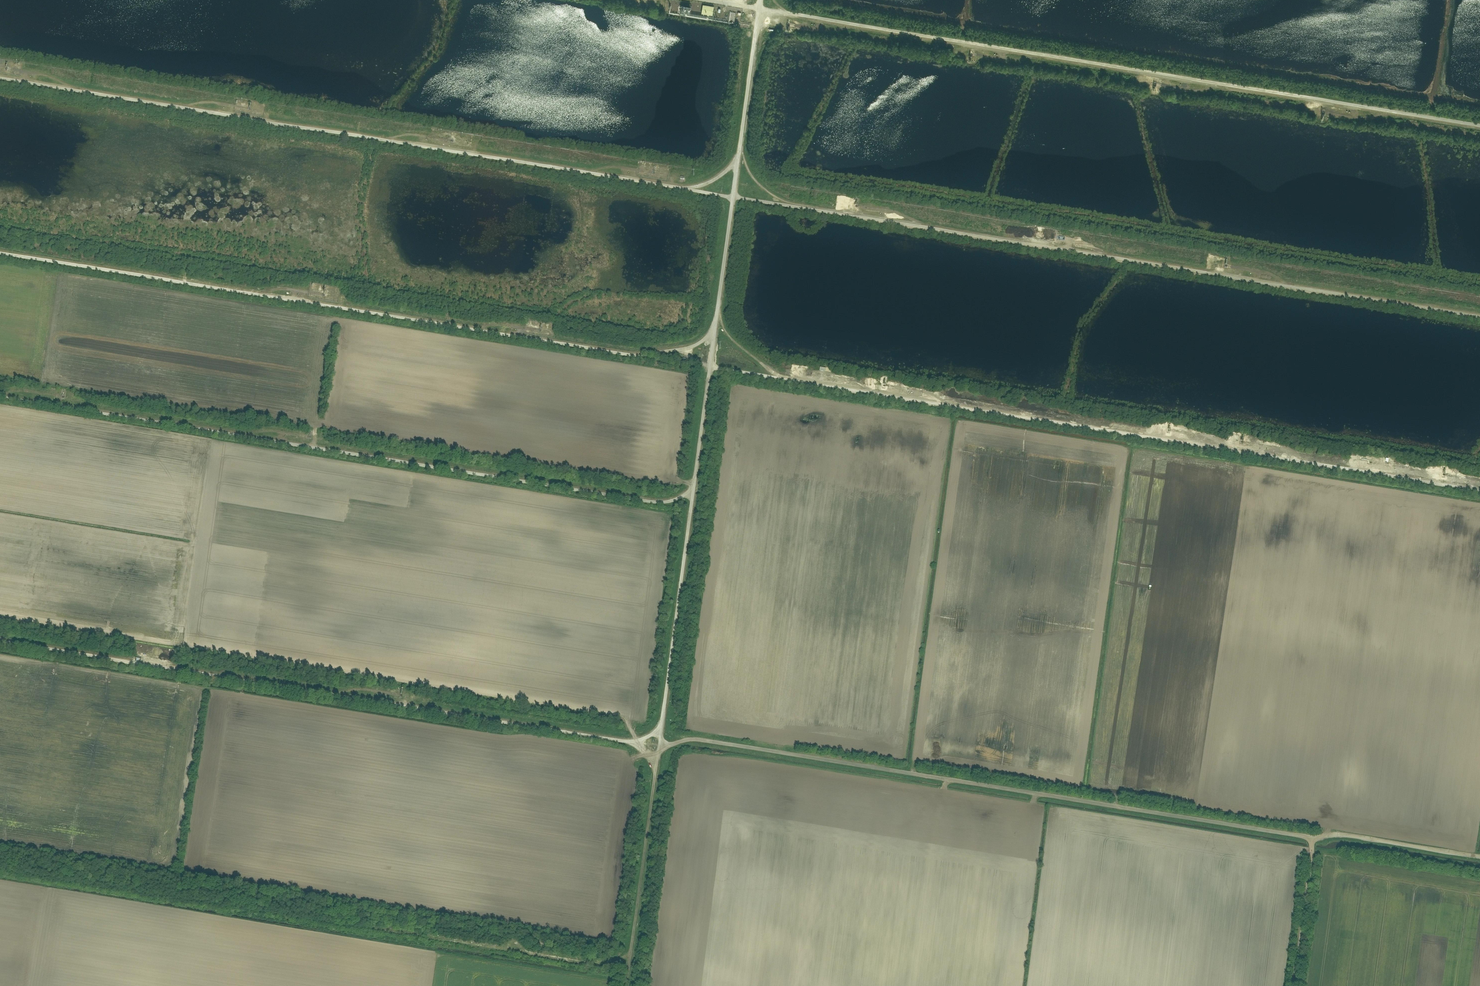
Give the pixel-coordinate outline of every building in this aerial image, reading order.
[(703,2),(701,12),(713,13),(714,4),(703,2)]
